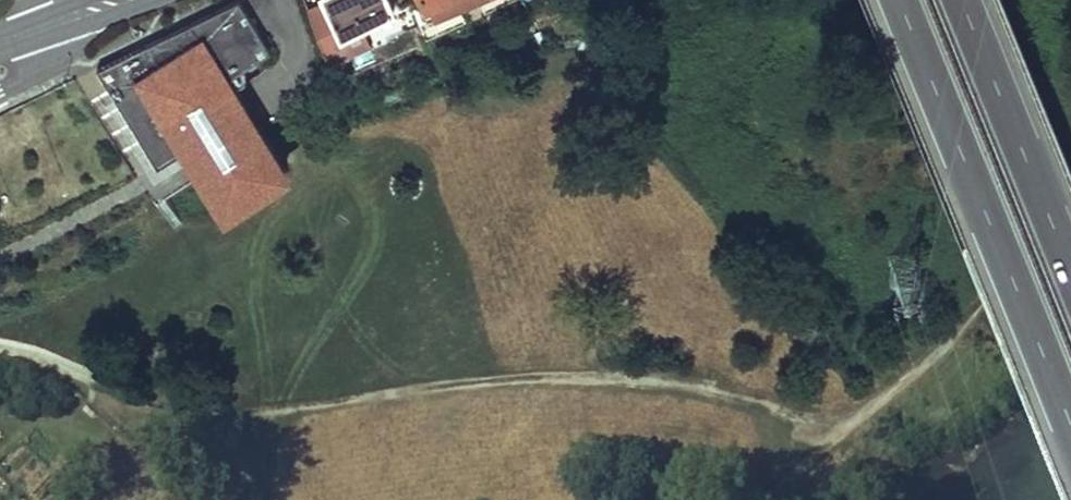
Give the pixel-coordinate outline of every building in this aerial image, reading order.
[(307,8),(329,61),(353,51),(347,36),(363,28),(394,12),(388,0),(322,0),(307,8)] [(428,4),(434,18),(451,11),(476,0),(435,0),(428,4)] [(94,69),(154,161),(180,144),(183,149),(225,215),(260,194),(256,188),(265,183),(268,188),(277,182),(274,177),(285,170),(246,109),(224,74),(262,50),(232,2),(191,22),(94,69)] [(420,25),(415,13),(400,19),(405,30),(420,25)] [(347,36),(353,51),(371,45),(363,28),(347,36)]
